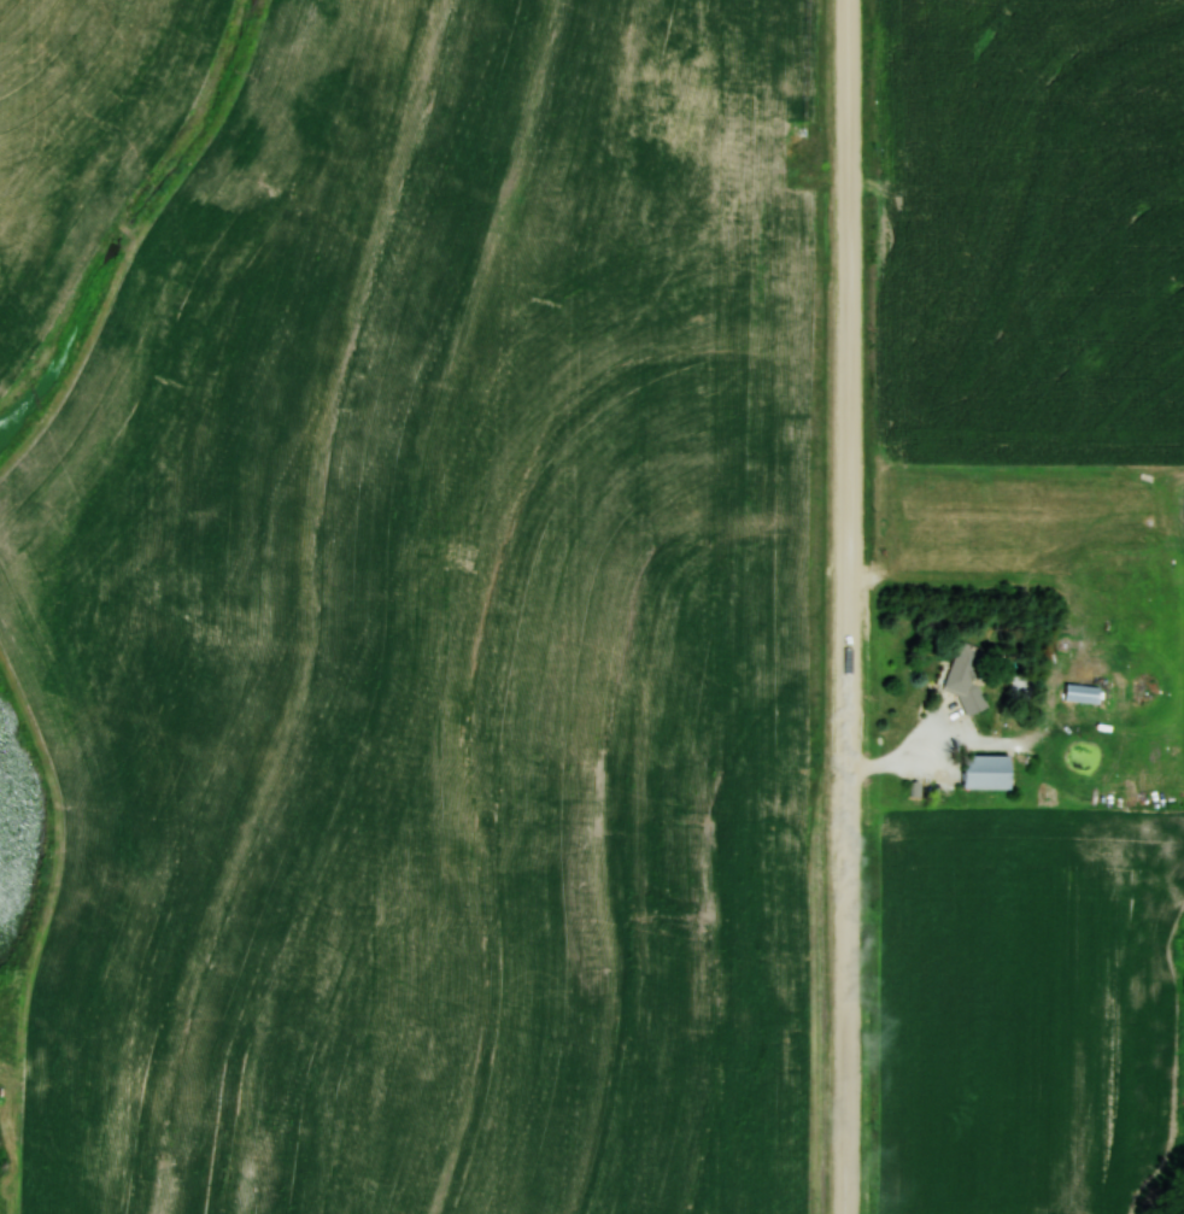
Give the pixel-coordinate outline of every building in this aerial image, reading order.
[(982,647),(959,640),(944,690),(972,699),(968,711),(978,714),(986,691),(970,686),(982,647)] [(1100,705),(1101,687),(1066,684),(1065,702),(1100,705)] [(1010,756),(964,756),(963,789),(1009,790),(1010,756)]
